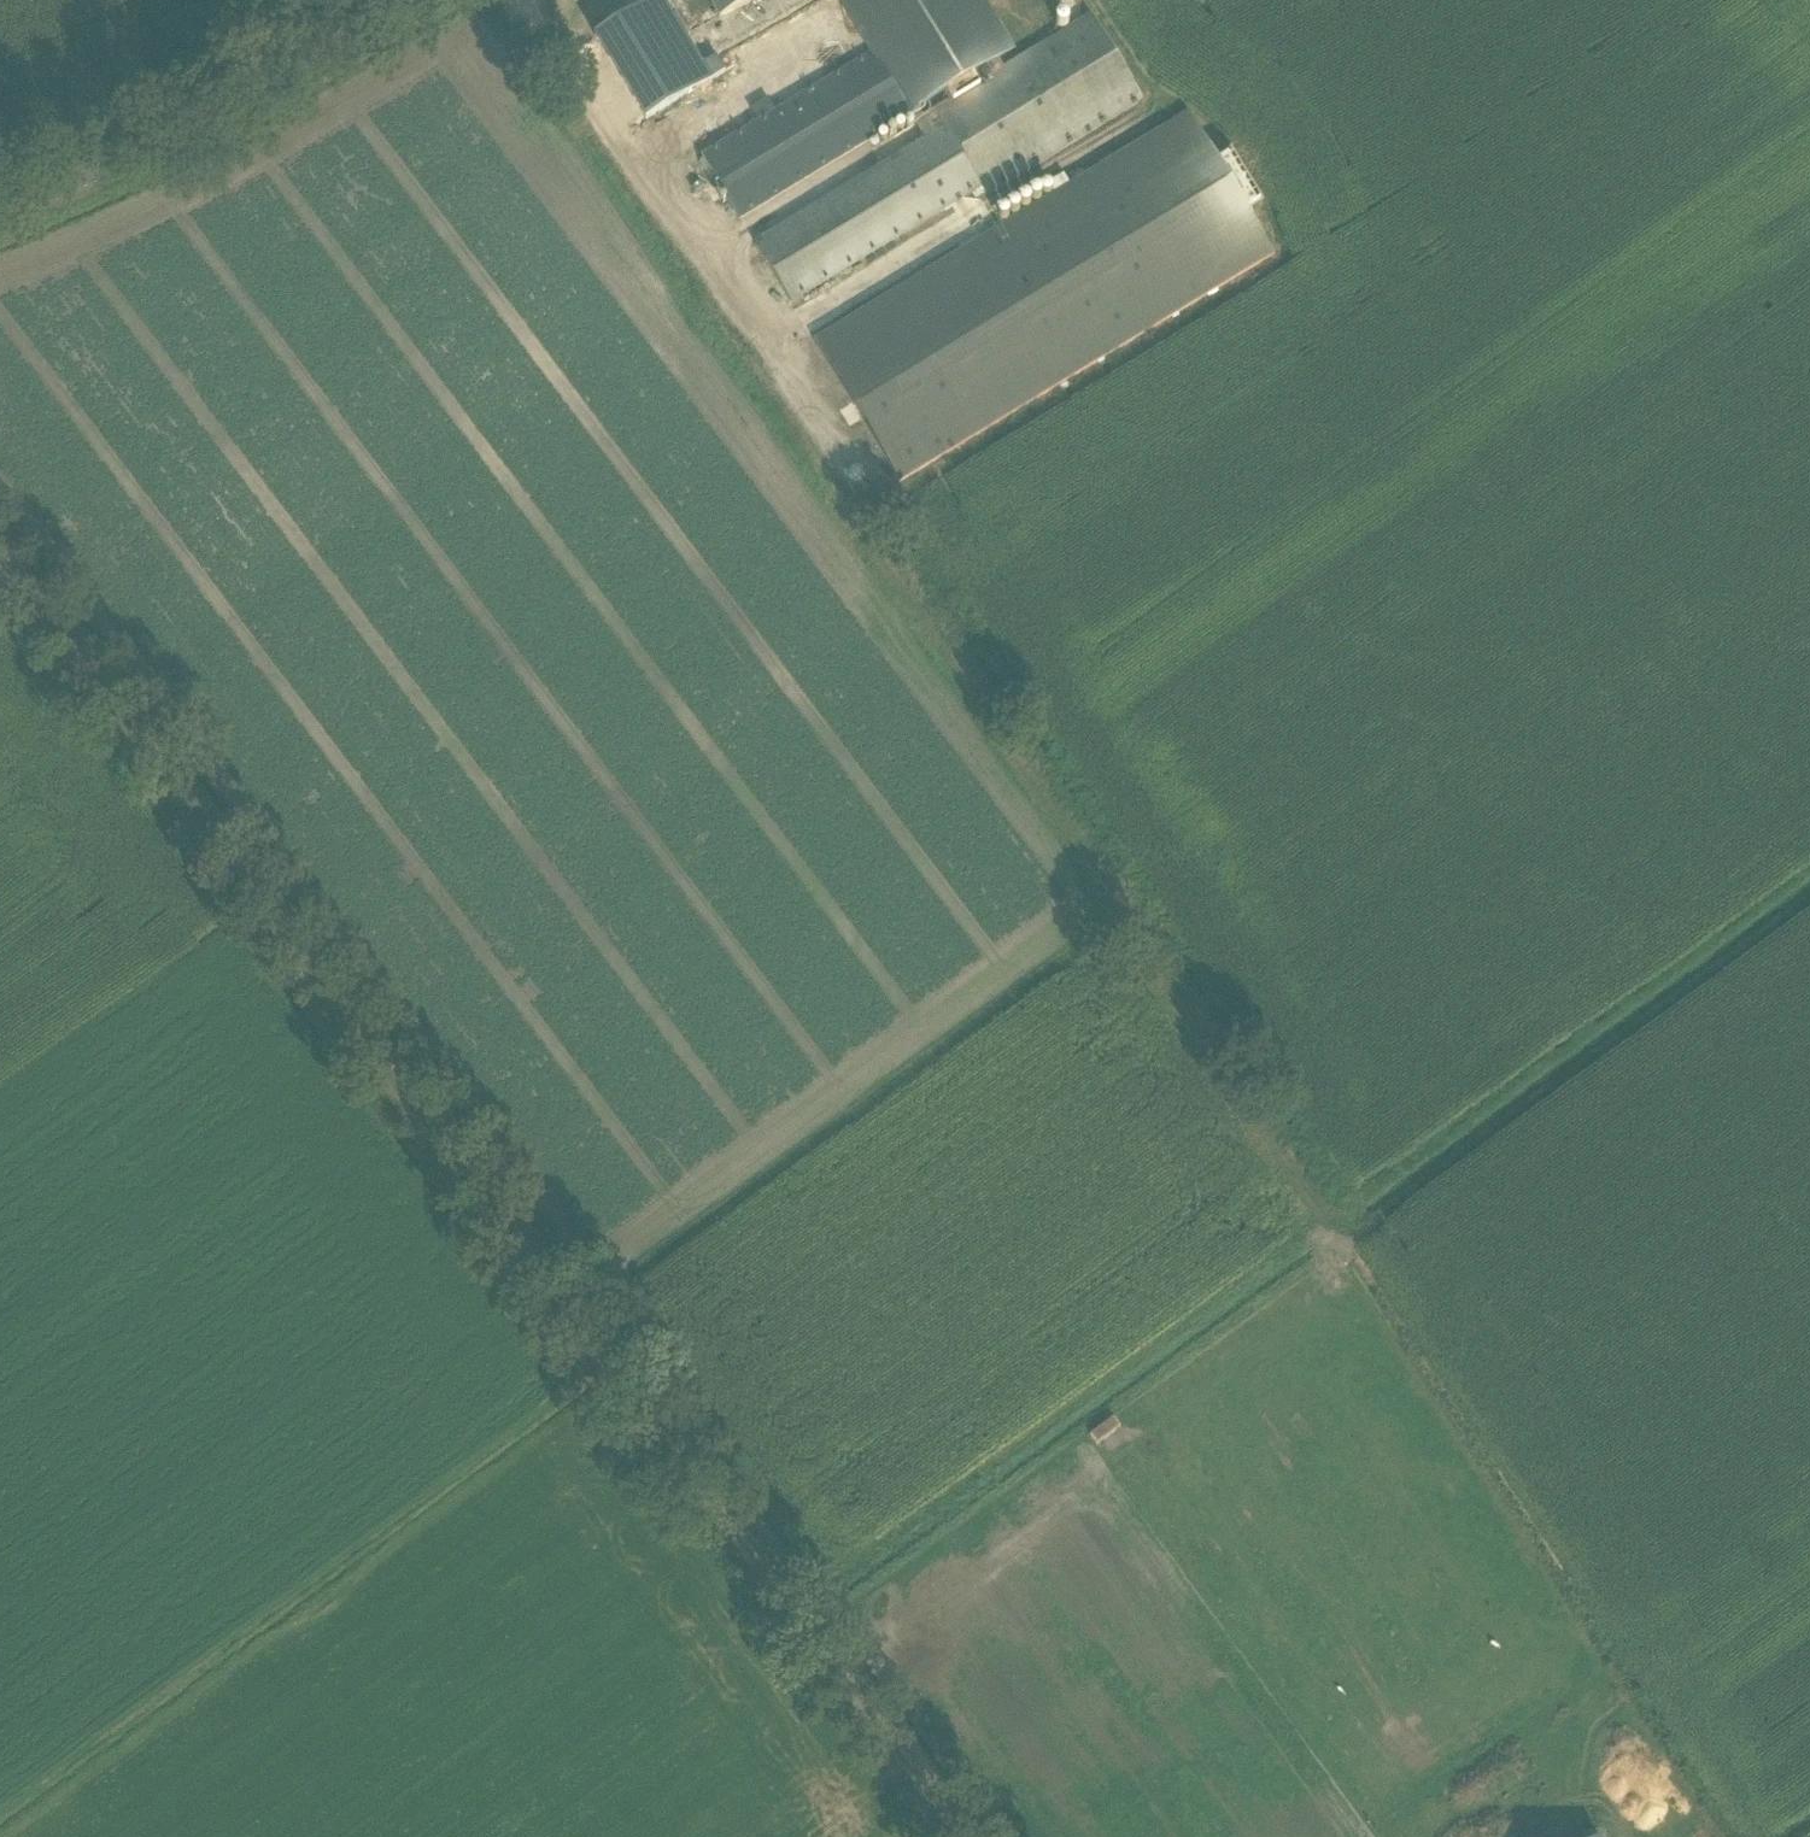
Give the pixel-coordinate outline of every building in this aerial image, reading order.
[(595,37),(646,120),(725,72),(717,57),(703,65),(663,0),(656,0),(595,37)] [(1093,18),(927,119),(920,109),(1015,51),(984,0),(838,0),(870,53),(775,110),(768,99),(751,109),(758,120),(701,154),(741,221),(913,117),(926,139),(754,242),(791,304),(982,189),(987,196),(1143,102),(1093,18)] [(719,18),(756,0),(711,0),(719,18)] [(899,483),(1273,254),(1272,253),(1188,112),(815,342),(899,483)]
